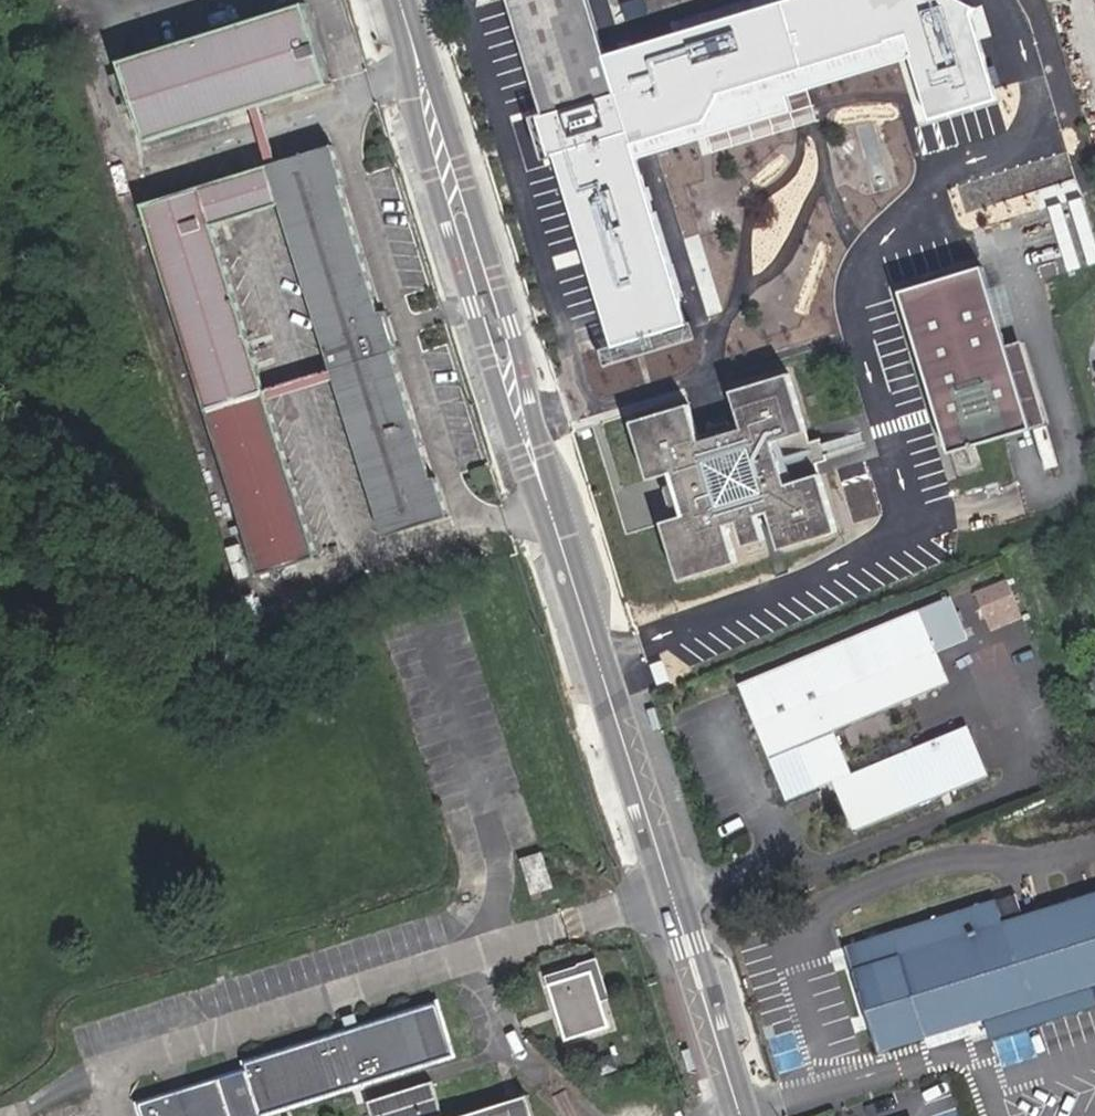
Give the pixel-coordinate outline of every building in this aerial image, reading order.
[(272,2),(271,0),(231,0),(204,8),(208,21),(272,2)] [(638,128),(642,140),(705,120),(705,119),(709,118),(719,96),(719,93),(886,43),(887,46),(910,58),(912,57),(931,119),(998,100),(971,13),(974,8),(959,0),(787,0),(605,56),(588,0),(509,0),(544,115),(538,117),(550,156),(556,154),(615,345),(686,323),(631,143),(628,131),(638,128)] [(119,64),(142,140),(250,107),(260,103),(325,84),(302,7),(119,64)] [(260,103),(250,107),(268,166),(279,162),(260,103)] [(642,140),(638,128),(628,131),(631,143),(642,140)] [(342,187),(329,147),(279,162),(268,166),(281,206),(332,371),(334,380),(383,537),(444,518),(432,478),(429,480),(389,355),(394,353),(381,313),(377,314),(338,188),(342,187)] [(251,215),(281,206),(268,166),(238,175),(251,215)] [(209,227),(251,215),(238,175),(139,205),(256,575),(314,558),(264,402),(262,393),(209,227)] [(757,298),(794,290),(784,245),(747,253),(757,298)] [(1033,422),(983,261),(900,287),(951,448),(1033,422)] [(790,369),(731,387),(742,423),(744,431),(734,434),(732,427),(730,420),(710,427),(712,434),(714,440),(703,444),(701,437),(689,400),(631,418),(680,578),(739,559),(726,519),(738,516),(745,539),(762,534),(755,510),(768,506),(780,546),(840,528),(818,460),(811,438),(790,369)] [(264,402),(334,380),(332,371),(262,393),(264,402)] [(742,423),(732,427),(734,434),(744,431),(742,423)] [(823,442),(821,435),(811,438),(818,460),(828,457),(826,452),(863,441),(860,430),(823,442)] [(712,434),(701,437),(703,444),(714,440),(712,434)] [(1008,582),(976,594),(987,623),(1019,610),(1008,582)] [(848,777),(831,733),(948,687),(934,652),(966,640),(950,599),(741,682),(788,800),(817,788),(814,780),(828,774),(832,783),(851,831),(984,778),(965,730),(848,777)] [(987,623),(991,632),(1022,619),(1019,610),(987,623)] [(832,783),(828,774),(814,780),(817,788),(832,783)] [(530,894),(549,888),(539,853),(519,859),(530,894)] [(880,1051),(985,1018),(1091,985),(1094,983),(1094,893),(1022,915),(1016,894),(848,946),(880,1051)] [(607,999),(596,961),(576,966),(578,974),(589,971),(598,1002),(607,999)] [(589,971),(578,974),(576,966),(546,975),(565,1038),(606,1026),(598,1002),(589,971)] [(1094,1007),(1094,998),(1091,985),(985,1018),(991,1039),(1094,1007)] [(260,1115),(450,1055),(434,1004),(244,1062),(246,1070),(138,1104),(141,1115),(260,1115)] [(440,1115),(430,1084),(367,1103),(371,1115),(436,1115),(440,1115)] [(525,1096),(459,1115),(531,1115),(525,1096)]
